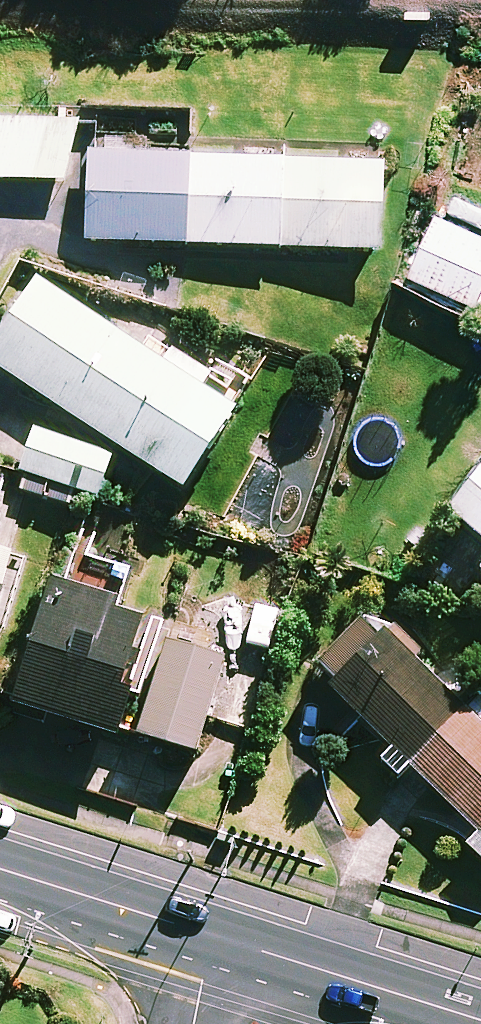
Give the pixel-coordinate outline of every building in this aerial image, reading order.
[(0,120),(0,181),(70,187),(75,125),(0,120)] [(386,168),(92,157),(89,245),(383,255),(386,168)] [(441,219),(412,282),(478,312),(480,306),(480,237),(441,219)] [(187,495),(242,413),(235,408),(247,390),(213,367),(207,375),(151,338),(144,349),(44,282),(0,349),(0,370),(187,495)] [(114,460),(38,434),(24,475),(100,501),(114,460)] [(452,518),(480,542),(480,484),(452,518)] [(12,558),(0,555),(0,600),(12,558)] [(131,574),(98,564),(88,596),(57,586),(18,710),(120,743),(135,696),(126,693),(147,626),(118,617),(131,574)] [(317,668),(337,687),(332,692),(394,753),(383,764),(400,780),(410,769),(480,837),(469,849),(480,861),(480,695),(464,678),(447,695),(367,617),(317,668)] [(227,663),(169,644),(139,738),(197,756),(227,663)]
